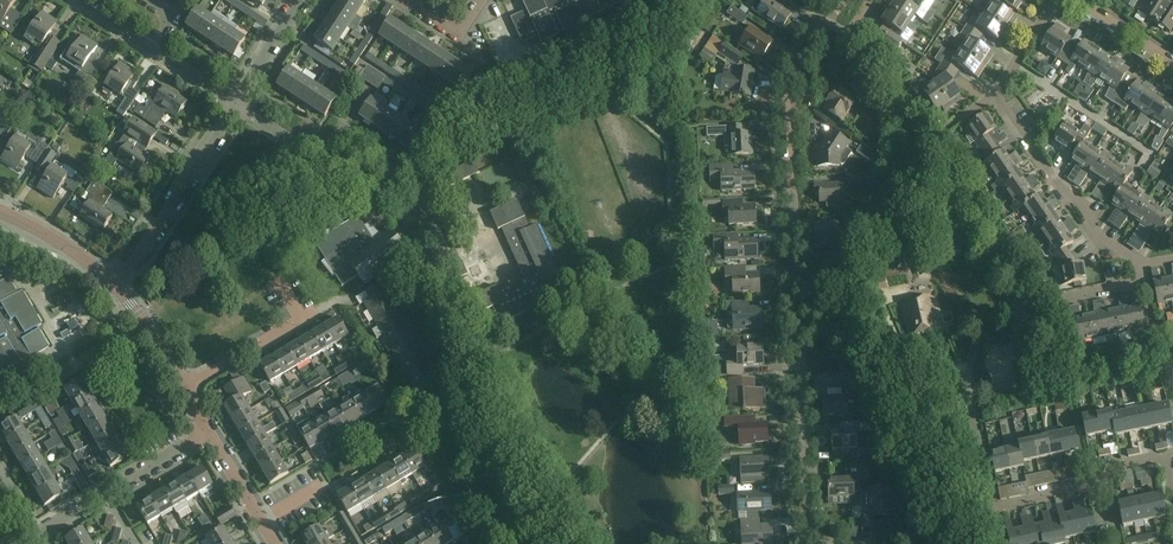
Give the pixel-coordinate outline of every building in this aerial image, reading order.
[(1,23),(0,24),(0,27),(8,32),(12,27),(14,29),(23,16),(16,11),(14,13),(9,10),(16,0),(15,0),(16,0),(0,0),(0,22),(1,23)] [(356,0),(341,0),(338,5),(356,16),(363,4),(356,0)] [(562,30),(548,0),(546,0),(543,2),(542,0),(521,0),(526,10),(510,18),(522,43),(538,36),(541,43),(559,35),(558,32),(562,30)] [(562,30),(564,33),(580,25),(579,23),(628,0),(548,0),(562,30)] [(756,12),(781,28),(791,13),(778,5),(781,0),(757,0),(751,9),(756,12)] [(886,7),(910,23),(915,16),(918,11),(925,16),(929,10),(914,0),(910,6),(901,0),(897,0),(894,4),(890,1),(886,7)] [(914,0),(929,10),(933,4),(927,0),(914,0)] [(984,16),(1009,31),(1017,19),(1000,8),(1004,2),(1000,0),(987,0),(992,3),(984,16)] [(1004,2),(1016,11),(1023,1),(1022,0),(1000,0),(1004,2)] [(1156,23),(1168,4),(1161,0),(1152,0),(1154,3),(1151,7),(1147,5),(1142,14),(1156,23)] [(233,6),(244,14),(248,8),(236,1),(233,6)] [(380,15),(385,19),(393,6),(388,3),(380,15)] [(1168,4),(1156,23),(1170,33),(1172,27),(1172,23),(1172,22),(1172,20),(1172,8),(1168,4)] [(338,5),(331,17),(348,28),(356,16),(338,5)] [(744,23),(748,17),(732,7),(728,13),(744,23)] [(886,16),(882,21),(895,30),(891,36),(902,43),(905,45),(909,39),(902,35),(906,29),(910,23),(886,7),(882,13),(886,16)] [(198,34),(210,16),(198,8),(186,26),(198,34)] [(244,14),(256,22),(260,16),(248,8),(244,14)] [(925,16),(922,20),(928,24),(935,14),(929,10),(925,16)] [(60,43),(49,36),(58,23),(42,13),(25,39),(39,48),(30,62),(42,71),(60,43)] [(385,19),(380,15),(372,27),(377,31),(385,19)] [(221,24),(210,16),(198,34),(210,41),(221,24)] [(268,21),(260,16),(256,22),(256,23),(264,28),(268,21)] [(970,23),(966,29),(980,38),(984,32),(997,41),(1001,34),(1005,37),(1009,31),(984,16),(981,21),(977,27),(970,23)] [(323,29),(340,40),(348,28),(331,17),(323,29)] [(391,45),(403,27),(391,19),(379,37),(391,45)] [(233,31),(221,24),(210,41),(221,49),(233,31)] [(696,36),(700,29),(692,25),(689,32),(696,36)] [(1063,62),(1075,43),(1062,34),(1065,30),(1057,25),(1041,48),(1063,62)] [(364,39),(370,42),(377,31),(372,27),(364,39)] [(414,35),(403,27),(391,45),(403,52),(414,35)] [(740,43),(762,57),(772,42),(750,28),(740,43)] [(878,28),(870,40),(894,55),(894,54),(902,43),(891,36),(878,28)] [(340,40),(323,29),(315,41),(333,52),(340,40)] [(991,57),(991,55),(988,53),(989,52),(976,44),(980,38),(966,29),(959,40),(966,44),(961,52),(985,67),(991,57)] [(233,31),(221,49),(233,57),(245,39),(233,31)] [(414,35),(403,52),(414,60),(426,42),(414,35)] [(73,40),(60,59),(65,63),(80,72),(78,75),(90,82),(94,76),(103,64),(97,60),(97,59),(91,55),(97,46),(82,36),(78,43),(73,40)] [(716,57),(719,52),(736,64),(738,65),(744,56),(724,43),(724,44),(713,36),(704,49),(716,57)] [(370,42),(364,39),(357,50),(362,54),(370,42)] [(438,50),(426,42),(414,60),(426,68),(438,50)] [(495,64),(500,62),(491,42),(487,44),(495,64)] [(1081,47),(1075,43),(1063,62),(1068,66),(1064,72),(1068,75),(1076,64),(1082,68),(1097,46),(1093,43),(1090,46),(1084,42),(1081,47)] [(300,50),(312,58),(315,53),(303,45),(300,50)] [(1103,50),(1097,46),(1082,68),(1088,72),(1082,84),(1086,86),(1106,57),(1100,53),(1103,50)] [(935,60),(942,65),(956,74),(960,68),(973,76),(977,70),(981,73),(985,67),(961,52),(953,63),(946,59),(949,54),(943,49),(935,60)] [(362,54),(357,50),(349,62),(354,66),(362,54)] [(438,50),(426,68),(438,75),(449,58),(438,50)] [(327,60),(315,53),(312,58),(323,66),(327,60)] [(377,66),(380,61),(368,53),(365,58),(377,66)] [(890,61),(911,75),(915,68),(894,54),(894,55),(890,61)] [(1099,79),(1104,82),(1119,60),(1115,57),(1112,61),(1106,57),(1086,86),(1090,89),(1099,79)] [(461,65),(449,58),(438,75),(449,83),(461,65)] [(323,66),(335,73),(339,68),(327,60),(323,66)] [(1115,104),(1132,77),(1127,73),(1128,71),(1122,67),(1125,64),(1119,60),(1104,82),(1110,86),(1104,97),(1115,104)] [(392,69),(380,61),(377,66),(389,74),(392,69)] [(123,118),(128,111),(134,101),(138,94),(132,90),(137,83),(131,80),(135,73),(120,63),(115,71),(111,68),(101,83),(105,86),(102,90),(110,95),(113,92),(124,100),(116,113),(123,118)] [(393,69),(392,69),(389,74),(400,81),(404,76),(406,72),(395,65),(393,69)] [(461,65),(449,83),(461,91),(473,73),(461,65)] [(946,76),(935,84),(950,107),(956,103),(960,100),(961,97),(959,95),(951,82),(956,74),(942,65),(938,71),(946,76)] [(359,78),(364,70),(359,66),(353,74),(359,78)] [(367,66),(364,70),(359,78),(365,82),(373,70),(367,66)] [(277,85),(289,93),(300,76),(288,68),(277,85)] [(351,76),(339,68),(335,73),(347,82),(351,76)] [(734,75),(724,73),(723,75),(721,74),(716,76),(714,89),(721,90),(721,91),(749,95),(752,71),(735,68),(734,75)] [(371,86),(379,74),(373,70),(365,82),(371,86)] [(379,74),(371,86),(377,90),(382,83),(385,78),(379,74)] [(289,93),(300,101),(312,84),(300,76),(289,93)] [(415,84),(404,76),(400,81),(412,89),(415,84)] [(386,77),(385,78),(382,83),(394,90),(397,85),(386,77)] [(1130,105),(1136,108),(1151,86),(1146,83),(1143,87),(1137,83),(1138,81),(1132,77),(1115,104),(1125,110),(1130,105)] [(944,111),(950,107),(935,84),(928,88),(923,81),(911,89),(921,103),(927,99),(935,111),(942,107),(944,111)] [(300,101),(312,109),(323,91),(312,84),(300,101)] [(424,97),(427,92),(415,84),(412,89),(424,97)] [(397,85),(394,90),(406,98),(409,93),(397,85)] [(1093,91),(1090,89),(1086,86),(1078,98),(1085,103),(1093,91)] [(1156,89),(1151,86),(1136,108),(1142,112),(1136,124),(1140,126),(1159,97),(1153,93),(1156,89)] [(828,99),(830,101),(824,111),(842,122),(856,100),(836,87),(828,99)] [(145,108),(134,101),(128,111),(132,114),(134,112),(156,127),(167,111),(177,117),(187,102),(164,88),(155,102),(150,99),(145,108)] [(323,91),(312,109),(324,117),(335,99),(323,91)] [(439,99),(427,92),(424,97),(435,104),(439,99)] [(409,93),(406,98),(417,106),(421,100),(409,93)] [(1159,97),(1140,126),(1144,129),(1152,119),(1158,123),(1172,100),(1168,97),(1165,101),(1159,97)] [(450,107),(439,99),(435,104),(447,112),(450,107)] [(371,125),(383,108),(371,100),(359,117),(371,125)] [(421,100),(417,106),(429,114),(433,108),(421,100)] [(1158,137),(1158,138),(1162,141),(1162,140),(1172,124),(1172,100),(1158,123),(1164,126),(1158,137)] [(371,125),(383,132),(394,115),(383,108),(371,125)] [(433,108),(429,114),(441,121),(445,116),(433,108)] [(987,113),(985,115),(964,129),(968,134),(971,132),(977,140),(975,142),(984,154),(995,146),(987,134),(995,129),(990,122),(992,120),(987,113)] [(125,135),(119,145),(116,143),(105,160),(114,165),(117,160),(139,174),(149,159),(143,155),(159,131),(134,115),(122,133),(125,135)] [(406,123),(394,115),(383,132),(395,140),(406,123)] [(1077,150),(1085,139),(1086,137),(1070,127),(1073,124),(1067,121),(1053,142),(1067,151),(1071,146),(1077,150)] [(395,140),(406,148),(418,131),(406,123),(395,140)] [(1137,131),(1140,126),(1136,124),(1135,123),(1132,124),(1127,132),(1133,136),(1137,131)] [(751,154),(750,134),(743,134),(743,125),(706,127),(707,136),(724,135),(724,145),(730,144),(731,155),(751,154)] [(1102,127),(1098,134),(1103,137),(1107,131),(1102,127)] [(418,131),(406,148),(418,156),(430,139),(418,131)] [(838,165),(843,164),(851,152),(844,148),(848,143),(830,132),(817,151),(817,166),(838,165)] [(1003,132),(996,138),(1001,145),(1008,138),(1003,132)] [(24,142),(27,138),(19,133),(1,160),(16,169),(27,153),(32,156),(30,159),(37,164),(46,150),(39,146),(36,151),(30,147),(31,147),(24,142)] [(1164,141),(1162,140),(1162,141),(1158,138),(1158,137),(1156,136),(1151,147),(1157,151),(1164,141)] [(1090,143),(1085,139),(1077,150),(1070,161),(1076,165),(1067,179),(1073,183),(1094,150),(1088,146),(1090,143)] [(862,144),(856,151),(874,163),(879,155),(862,144)] [(989,168),(993,174),(1019,157),(1015,152),(1007,157),(1002,150),(999,152),(995,146),(984,154),(988,160),(982,165),(986,170),(989,168)] [(1101,155),(1094,150),(1073,183),(1079,187),(1088,172),(1094,176),(1108,154),(1104,151),(1101,155)] [(47,151),(35,170),(43,175),(56,156),(47,151)] [(1108,154),(1094,176),(1100,180),(1091,195),(1097,199),(1118,166),(1112,162),(1114,158),(1108,154)] [(994,183),(998,189),(1019,174),(1014,168),(1023,162),(1019,157),(993,174),(998,181),(994,183)] [(448,161),(449,182),(471,182),(470,161),(448,161)] [(76,175),(72,180),(67,176),(68,176),(60,171),(63,167),(55,162),(38,188),(53,198),(63,182),(68,186),(67,188),(74,193),(83,180),(76,175)] [(1153,179),(1159,172),(1150,163),(1143,170),(1153,179)] [(721,182),(721,191),(753,190),(752,172),(733,173),(732,165),(710,166),(710,182),(721,182)] [(91,166),(87,173),(98,180),(102,173),(91,166)] [(1125,170),(1118,166),(1097,199),(1102,202),(1112,188),(1118,192),(1125,182),(1126,182),(1133,171),(1127,167),(1125,170)] [(862,183),(862,174),(846,174),(846,183),(862,183)] [(1005,192),(1010,198),(1035,180),(1032,175),(1024,181),(1019,174),(998,189),(1002,194),(1005,192)] [(91,201),(90,201),(79,216),(102,231),(112,215),(103,209),(113,193),(100,185),(101,184),(94,180),(87,191),(95,196),(91,201)] [(1014,212),(1020,209),(1019,208),(1035,197),(1034,197),(1031,191),(1039,185),(1035,180),(1010,198),(1014,205),(1011,207),(1014,212)] [(1130,185),(1126,182),(1125,182),(1118,192),(1110,203),(1116,207),(1107,222),(1113,226),(1135,193),(1128,189),(1130,185)] [(842,190),(842,183),(821,184),(821,183),(813,184),(814,195),(819,195),(819,203),(825,202),(826,208),(832,208),(832,202),(841,202),(841,203),(848,203),(847,190),(842,190)] [(1027,211),(1031,218),(1056,200),(1053,195),(1045,200),(1039,193),(1034,197),(1035,197),(1019,208),(1020,209),(1023,213),(1027,211)] [(1142,198),(1135,193),(1113,226),(1119,229),(1128,215),(1135,219),(1149,197),(1144,194),(1142,198)] [(1137,241),(1159,209),(1152,204),(1155,201),(1149,197),(1135,219),(1140,223),(1131,237),(1137,241)] [(506,239),(524,278),(520,280),(519,278),(508,283),(509,285),(498,290),(496,286),(479,294),(472,277),(455,285),(478,334),(494,326),(492,322),(497,319),(498,320),(503,317),(505,322),(563,295),(555,279),(561,276),(537,225),(526,230),(521,220),(525,218),(517,200),(490,212),(498,230),(504,227),(506,230),(503,232),(505,236),(508,235),(509,238),(506,239)] [(728,216),(728,225),(755,224),(754,207),(741,207),(741,200),(722,200),(723,216),(728,216)] [(1032,227),(1036,232),(1056,217),(1052,211),(1060,205),(1056,200),(1031,218),(1036,224),(1032,227)] [(1166,213),(1159,209),(1137,241),(1143,245),(1152,231),(1159,235),(1172,213),(1168,210),(1166,213)] [(862,214),(843,215),(843,224),(863,223),(862,214)] [(1043,235),(1047,241),(1073,224),(1069,218),(1061,224),(1056,217),(1036,232),(1039,237),(1043,235)] [(406,251),(389,230),(374,243),(357,218),(316,243),(341,285),(358,275),(365,284),(406,251)] [(815,248),(831,247),(835,251),(848,242),(844,234),(838,234),(837,223),(814,224),(815,248)] [(1054,255),(1057,260),(1069,252),(1065,247),(1073,241),(1068,234),(1076,228),(1073,224),(1047,241),(1052,248),(1049,251),(1052,256),(1054,255)] [(724,250),(725,260),(757,259),(756,241),(737,242),(737,234),(713,235),(714,250),(724,250)] [(1075,261),(1069,252),(1057,260),(1062,267),(1061,267),(1063,277),(1059,279),(1060,285),(1074,282),(1080,281),(1086,280),(1082,262),(1075,264),(1075,261)] [(939,281),(928,257),(917,262),(928,287),(939,281)] [(453,280),(467,274),(461,260),(446,266),(453,280)] [(732,285),(733,294),(759,292),(758,275),(745,276),(744,267),(725,268),(726,286),(732,285)] [(1170,302),(1166,279),(1160,281),(1156,268),(1151,269),(1158,304),(1170,302)] [(4,373),(20,363),(16,356),(24,351),(28,359),(48,347),(36,327),(41,324),(22,292),(18,295),(8,279),(0,284),(0,365),(4,373)] [(369,312),(390,300),(380,283),(366,291),(371,299),(364,303),(369,312)] [(1123,295),(1130,330),(1144,327),(1139,305),(1132,306),(1128,294),(1123,295)] [(1130,330),(1123,295),(1118,296),(1119,309),(1112,311),(1117,333),(1130,330)] [(937,329),(929,296),(902,302),(909,335),(937,329)] [(1117,333),(1112,311),(1107,312),(1102,299),(1097,301),(1104,336),(1117,333)] [(390,300),(369,312),(379,329),(400,316),(390,300)] [(1104,336),(1097,301),(1092,302),(1093,314),(1087,316),(1091,338),(1104,336)] [(732,302),(733,328),(761,327),(760,309),(747,309),(747,302),(732,302)] [(1091,338),(1087,316),(1081,317),(1077,305),(1065,307),(1068,322),(1075,321),(1079,341),(1091,338)] [(943,323),(952,321),(951,313),(942,316),(943,323)] [(400,316),(379,329),(389,345),(410,333),(400,316)] [(324,326),(335,345),(348,337),(337,319),(324,326)] [(718,337),(718,321),(708,322),(709,337),(718,337)] [(335,345),(324,326),(311,334),(322,352),(335,345)] [(62,334),(64,338),(71,334),(69,330),(62,334)] [(410,333),(389,345),(399,362),(419,349),(410,333)] [(322,352),(311,334),(299,341),(309,360),(322,352)] [(309,360),(299,341),(286,349),(297,367),(309,360)] [(742,374),(741,366),(763,364),(762,346),(737,347),(738,362),(727,363),(728,375),(742,374)] [(273,356),(284,375),(297,367),(286,349),(273,356)] [(419,349),(399,362),(408,378),(429,366),(419,349)] [(1122,356),(1124,365),(1138,362),(1137,357),(1136,352),(1122,356)] [(284,375),(273,356),(260,364),(271,383),(284,375)] [(1124,365),(1122,356),(1111,358),(1112,362),(1113,367),(1124,365)] [(353,357),(345,362),(348,368),(357,363),(353,357)] [(336,375),(348,368),(345,362),(333,369),(336,375)] [(360,373),(368,369),(364,362),(356,367),(360,373)] [(429,366),(408,378),(418,395),(439,383),(429,366)] [(236,370),(230,374),(233,379),(239,375),(236,370)] [(351,370),(346,373),(337,378),(341,384),(355,376),(351,370)] [(1153,378),(1162,376),(1161,370),(1151,372),(1153,378)] [(319,377),(323,383),(331,378),(327,372),(319,377)] [(255,388),(265,381),(261,375),(251,382),(255,388)] [(323,383),(318,375),(306,383),(310,390),(323,383)] [(232,420),(250,409),(242,396),(251,391),(243,378),(224,389),(232,402),(224,407),(232,420)] [(341,384),(337,378),(330,383),(333,389),(341,384)] [(754,378),(751,378),(728,380),(729,410),(765,408),(764,389),(755,390),(754,378)] [(83,379),(64,389),(72,402),(72,403),(91,392),(83,379)] [(264,393),(270,390),(266,382),(260,385),(264,393)] [(363,394),(374,412),(388,404),(377,386),(363,394)] [(305,393),(302,387),(294,391),(298,398),(305,393)] [(841,388),(841,396),(822,397),(824,416),(847,415),(846,396),(856,395),(855,387),(841,388)] [(312,393),(316,399),(323,395),(320,389),(312,393)] [(72,402),(69,404),(72,410),(75,408),(80,416),(98,405),(101,403),(94,390),(91,392),(72,403),(72,402)] [(298,398),(294,391),(286,396),(290,402),(298,398)] [(316,399),(312,393),(304,398),(308,404),(316,399)] [(374,412),(363,394),(351,401),(362,419),(374,412)] [(272,406),(275,412),(281,408),(274,395),(265,401),(269,408),(272,406)] [(42,407),(36,398),(17,409),(22,419),(42,407)] [(299,401),(286,409),(291,416),(304,409),(299,401)] [(362,419),(351,401),(338,409),(349,427),(362,419)] [(1154,406),(1158,426),(1172,423),(1168,403),(1154,406)] [(98,405),(80,416),(88,429),(106,418),(98,405)] [(1140,409),(1144,429),(1158,426),(1154,406),(1140,409)] [(281,408),(275,412),(280,419),(286,416),(281,408)] [(232,420),(239,433),(258,422),(250,409),(232,420)] [(349,427),(338,409),(326,416),(336,434),(349,427)] [(1126,412),(1130,431),(1144,429),(1140,409),(1126,412)] [(1096,413),(1100,433),(1114,430),(1115,430),(1112,414),(1111,410),(1096,413)] [(865,421),(871,419),(868,412),(868,413),(862,415),(865,421)] [(1115,430),(1114,430),(1115,434),(1130,431),(1126,412),(1112,414),(1115,430)] [(1100,433),(1096,413),(1082,416),(1086,436),(1100,433)] [(106,418),(88,429),(95,441),(114,430),(117,429),(109,416),(106,418)] [(313,424),(324,442),(336,434),(326,416),(313,424)] [(753,416),(724,418),(724,427),(738,426),(739,446),(753,445),(753,442),(766,442),(765,424),(754,424),(753,416)] [(0,428),(0,436),(1,438),(4,436),(7,442),(26,431),(18,417),(0,428)] [(47,417),(41,421),(46,429),(52,425),(47,417)] [(53,421),(58,428),(64,425),(59,417),(53,421)] [(296,426),(300,432),(310,450),(324,442),(313,424),(310,418),(296,426)] [(858,431),(873,431),(873,421),(857,422),(858,431)] [(239,433),(247,446),(265,435),(276,429),(273,423),(262,429),(258,422),(239,433)] [(64,425),(58,428),(62,436),(69,433),(64,425)] [(286,430),(290,438),(296,434),(292,426),(286,430)] [(832,448),(841,448),(842,453),(849,453),(849,447),(856,447),(855,428),(831,430),(832,448)] [(114,430),(95,441),(103,454),(121,443),(114,430)] [(1060,432),(1064,453),(1078,450),(1074,430),(1060,432)] [(26,431),(7,442),(15,454),(33,443),(26,431)] [(1046,435),(1050,455),(1064,453),(1060,432),(1046,435)] [(296,434),(290,438),(295,445),(301,442),(296,434)] [(51,439),(56,447),(62,443),(58,435),(51,439)] [(247,446),(254,459),(273,448),(265,435),(247,446)] [(1032,438),(1036,458),(1050,455),(1046,435),(1032,438)] [(66,441),(73,454),(79,451),(71,438),(66,441)] [(1018,441),(1019,446),(1022,461),(1036,458),(1032,438),(1018,441)] [(1023,466),(1022,461),(1019,446),(1018,441),(1017,439),(1003,442),(1005,449),(1009,468),(1023,466)] [(33,443),(15,454),(22,467),(41,456),(33,443)] [(67,451),(62,443),(56,447),(61,454),(67,451)] [(103,454),(98,457),(100,460),(103,461),(106,459),(111,468),(129,457),(121,443),(103,454)] [(254,459),(262,472),(280,461),(273,448),(254,459)] [(414,449),(401,457),(412,475),(425,467),(414,449)] [(1009,468),(1005,449),(990,452),(995,471),(1009,468)] [(81,467),(87,464),(79,451),(73,454),(81,467)] [(713,460),(730,459),(730,451),(713,452),(713,460)] [(306,464),(312,460),(307,452),(301,456),(306,464)] [(41,456),(22,467),(30,480),(48,469),(41,456)] [(68,467),(71,472),(78,469),(70,457),(60,463),(68,467)] [(399,483),(412,475),(401,457),(388,464),(399,483)] [(767,458),(740,459),(741,477),(768,476),(767,458)] [(280,461),(262,472),(270,485),(288,474),(280,461)] [(87,479),(96,474),(89,463),(87,464),(81,467),(87,479)] [(388,464),(375,472),(386,490),(399,483),(388,464)] [(860,506),(860,505),(859,488),(859,464),(848,464),(849,476),(828,477),(829,496),(851,496),(851,506),(860,506)] [(1067,467),(1069,479),(1075,478),(1073,466),(1067,467)] [(202,467),(189,475),(200,494),(213,486),(202,467)] [(1067,467),(1061,468),(1063,480),(1069,479),(1067,467)] [(48,469),(30,480),(38,493),(56,482),(48,469)] [(78,469),(71,472),(76,480),(82,477),(78,469)] [(386,490),(375,472),(362,480),(373,498),(386,490)] [(1045,472),(1039,473),(1041,485),(1047,483),(1045,472)] [(1039,473),(1033,474),(1035,486),(1041,485),(1039,473)] [(189,475),(176,483),(187,501),(200,494),(189,475)] [(1149,496),(1154,519),(1165,517),(1160,494),(1156,495),(1152,478),(1146,479),(1147,485),(1150,496),(1149,496)] [(362,480),(350,487),(361,506),(373,498),(362,480)] [(56,482),(38,493),(46,506),(64,495),(56,482)] [(1128,501),(1133,523),(1143,521),(1139,498),(1135,499),(1131,482),(1125,483),(1127,489),(1129,500),(1128,501)] [(176,483),(163,490),(174,509),(177,513),(190,506),(187,501),(176,483)] [(1021,495),(1018,483),(1012,484),(1015,496),(1021,495)] [(1012,484),(1006,485),(1009,498),(1015,496),(1012,484)] [(719,495),(734,494),(733,486),(718,487),(719,495)] [(361,506),(350,487),(336,495),(347,514),(361,506)] [(891,487),(859,488),(860,505),(869,505),(869,514),(892,513),(891,487)] [(422,492),(426,498),(434,493),(430,488),(422,492)] [(442,493),(441,493),(433,498),(437,504),(445,499),(449,504),(453,502),(444,488),(440,490),(442,493)] [(163,490),(151,498),(161,516),(174,509),(163,490)] [(426,498),(422,492),(415,497),(418,503),(426,498)] [(738,512),(746,511),(747,520),(759,519),(758,510),(770,510),(769,492),(737,494),(738,512)] [(1139,498),(1143,521),(1154,519),(1149,496),(1139,498)] [(151,498),(137,506),(148,524),(161,516),(151,498)] [(1077,500),(1084,535),(1095,533),(1090,510),(1085,511),(1082,499),(1077,500)] [(1074,537),(1084,535),(1077,500),(1071,502),(1074,513),(1069,514),(1074,537)] [(394,501),(385,504),(388,510),(396,507),(394,501)] [(1133,523),(1128,501),(1117,503),(1122,525),(1133,523)] [(396,507),(400,513),(408,509),(405,503),(396,507)] [(415,509),(418,515),(426,510),(423,504),(415,509)] [(1063,539),(1064,539),(1074,537),(1069,514),(1064,515),(1062,504),(1056,505),(1059,521),(1063,539)] [(231,507),(214,517),(220,525),(236,516),(231,507)] [(400,513),(396,507),(389,512),(392,518),(400,513)] [(418,515),(415,509),(407,513),(411,519),(418,515)] [(1053,543),(1063,543),(1065,543),(1064,539),(1063,539),(1059,521),(1054,522),(1052,511),(1047,512),(1053,543)] [(345,529),(351,526),(347,520),(343,512),(337,516),(341,524),(345,529)] [(1047,512),(1042,513),(1044,524),(1039,525),(1042,543),(1053,543),(1047,512)] [(111,531),(115,516),(108,515),(104,529),(111,531)] [(1039,525),(1033,526),(1031,515),(1025,516),(1031,543),(1042,543),(1039,525)] [(441,524),(452,542),(465,534),(454,516),(441,524)] [(1025,516),(1020,517),(1022,528),(1017,530),(1020,543),(1031,543),(1025,516)] [(371,523),(374,528),(382,524),(379,518),(371,523)] [(389,524),(393,530),(401,525),(397,519),(389,524)] [(747,520),(740,520),(741,543),(772,543),(771,526),(759,527),(759,519),(747,520)] [(1017,530),(1012,531),(1010,519),(1005,520),(1010,543),(1020,543),(1017,530)] [(202,528),(206,534),(213,529),(210,523),(202,528)] [(374,528),(371,523),(363,527),(367,533),(374,528)] [(393,530),(389,524),(381,529),(385,535),(393,530)] [(441,524),(428,532),(436,543),(449,543),(452,542),(441,524)] [(305,543),(320,543),(328,540),(333,536),(330,530),(324,534),(320,526),(301,537),(305,543)] [(348,535),(352,542),(358,539),(351,526),(345,529),(348,535)] [(119,543),(123,529),(116,528),(112,542),(119,543)] [(198,538),(206,534),(202,528),(194,532),(198,538)] [(209,543),(228,543),(233,542),(225,528),(206,539),(209,543)] [(68,543),(89,543),(92,542),(84,529),(66,540),(68,543)] [(188,532),(181,530),(177,543),(185,543),(188,532)] [(371,535),(363,539),(366,543),(369,543),(380,538),(376,532),(371,535)] [(428,532),(416,539),(418,543),(436,543),(428,532)] [(173,536),(166,534),(164,543),(171,543),(173,536)] [(416,539),(413,534),(406,538),(409,543),(407,543),(418,543),(416,539)]
